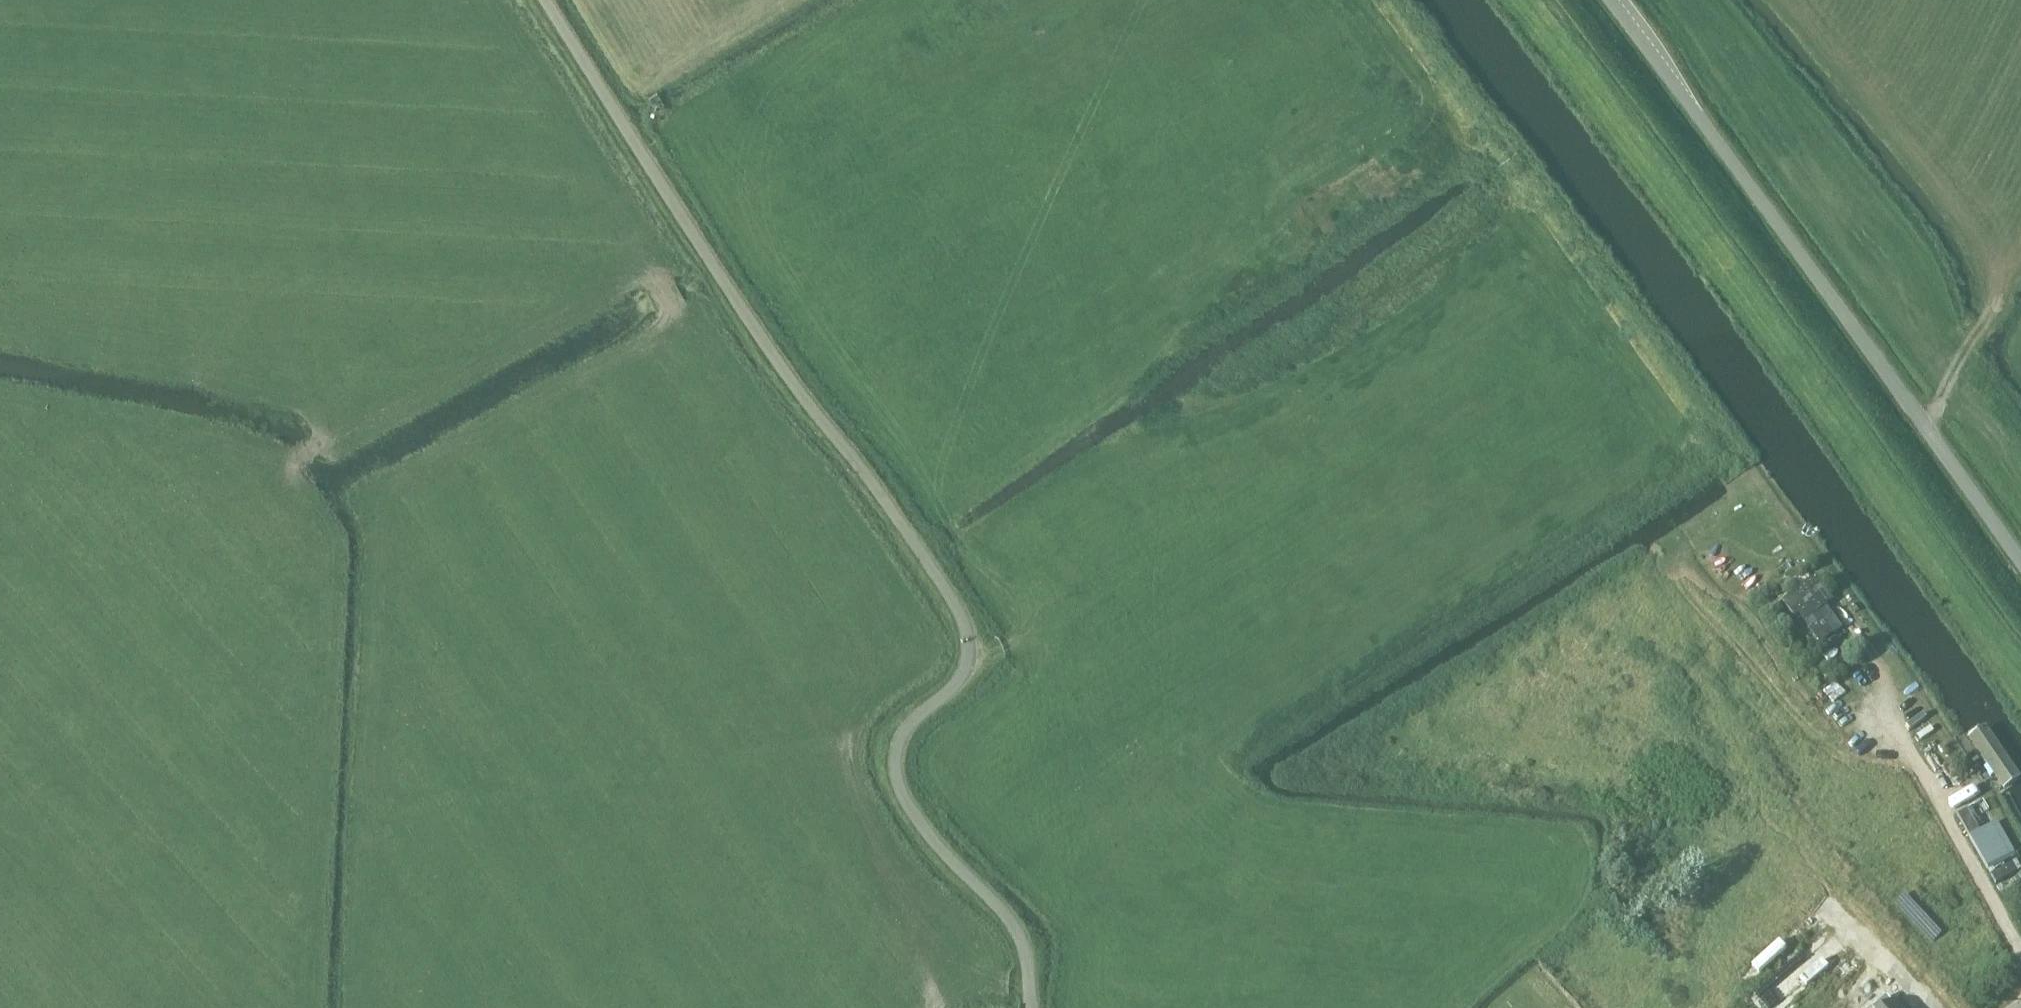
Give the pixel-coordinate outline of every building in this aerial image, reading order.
[(1793,592),(1781,601),(1786,608),(1793,618),(1798,614),(1803,621),(1819,644),(1835,634),(1834,631),(1837,629),(1829,616),(1830,615),(1824,607),(1833,600),(1815,576),(1793,592)] [(2020,777),(1985,726),(1959,743),(1994,795),(2020,777)] [(1955,816),(1965,838),(1982,830),(1971,808),(1955,816)] [(1892,1002),(1891,1003),(1886,997),(1872,1007),(1897,1007),(1892,1002)]
